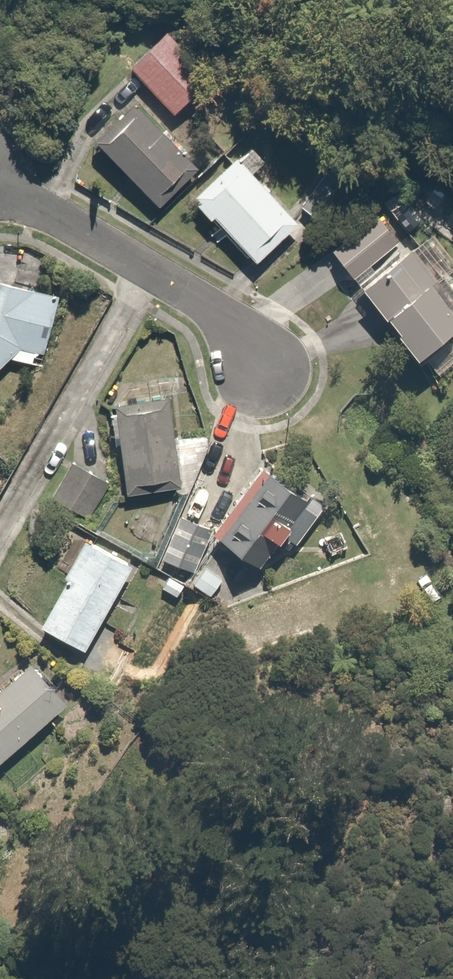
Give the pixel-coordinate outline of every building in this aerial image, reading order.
[(145,50),(106,83),(149,133),(188,100),(145,50)] [(173,191),(112,119),(61,162),(122,234),(173,191)] [(227,170),(169,217),(185,237),(190,233),(231,282),(273,248),(228,194),(239,185),(227,170)] [(285,193),(266,225),(292,240),(310,207),(285,193)] [(309,269),(326,293),(372,259),(355,236),(309,269)] [(386,270),(337,309),(359,337),(365,333),(398,374),(442,340),(407,296),(386,270)] [(0,309),(0,381),(11,383),(34,317),(1,310),(0,309)] [(145,418),(100,419),(101,503),(146,502),(145,418)] [(289,509),(247,478),(191,554),(233,585),(252,559),(263,567),(284,539),(273,531),(289,509)] [(183,545),(158,532),(136,577),(161,589),(183,545)] [(105,576),(64,554),(16,644),(56,666),(105,576)] [(13,678),(0,690),(0,754),(45,715),(13,678)]
